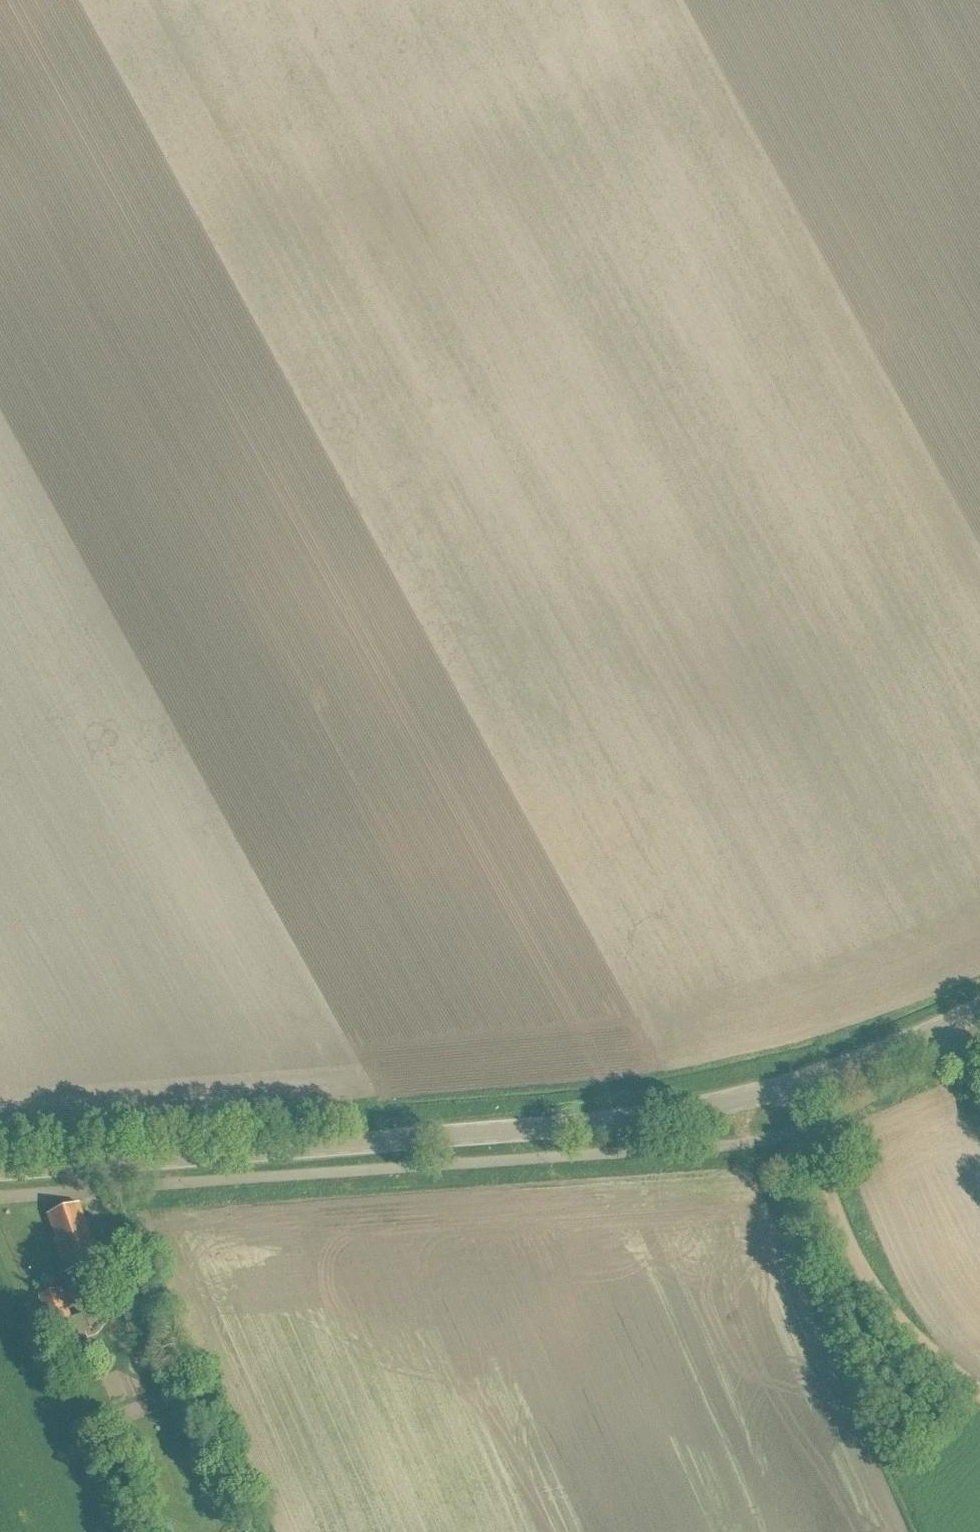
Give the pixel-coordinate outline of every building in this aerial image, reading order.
[(63,1275),(101,1261),(94,1242),(90,1243),(77,1207),(45,1218),(54,1243),(52,1243),(63,1275)] [(62,1290),(36,1298),(46,1329),(60,1324),(65,1339),(90,1331),(85,1315),(72,1319),(62,1290)] [(167,1349),(150,1355),(155,1366),(171,1360),(167,1349)] [(167,1408),(181,1401),(175,1388),(161,1395),(167,1408)] [(175,1523),(163,1528),(165,1531),(179,1531),(175,1523)]
